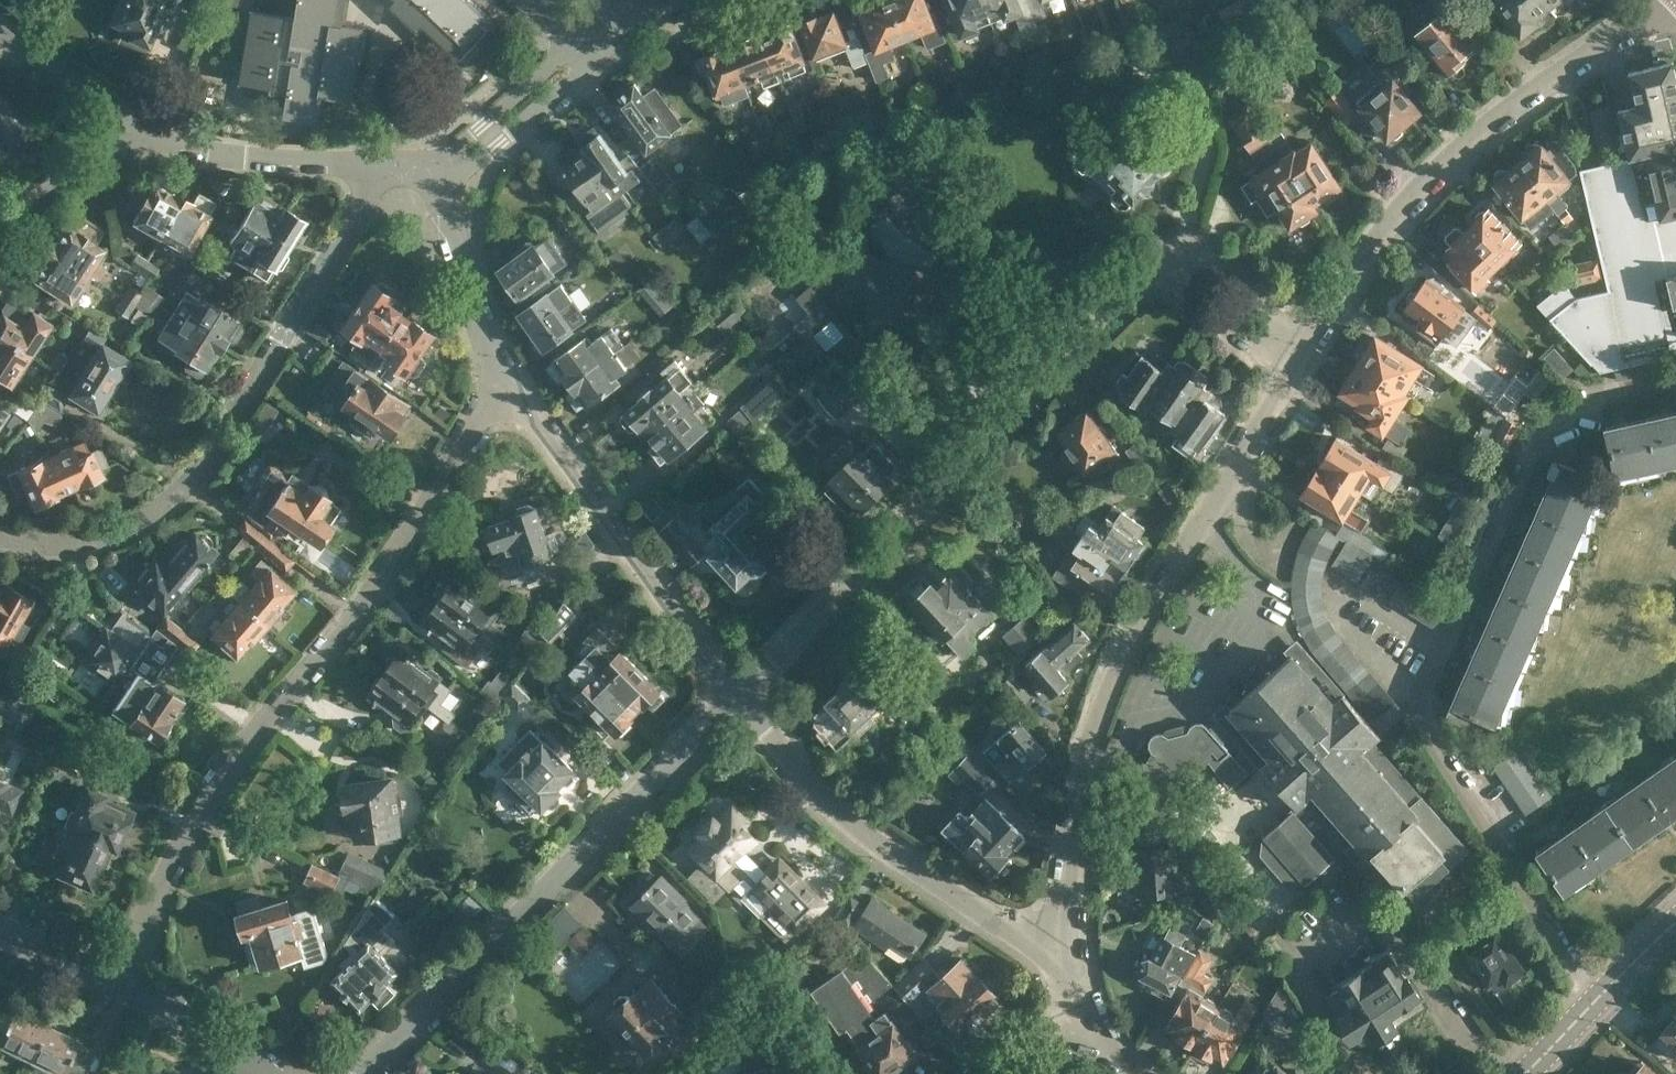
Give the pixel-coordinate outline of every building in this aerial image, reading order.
[(115,29),(117,33),(130,40),(136,38),(152,45),(160,30),(169,34),(185,0),(129,0),(115,29)] [(192,3),(206,10),(207,8),(209,9),(213,0),(193,0),(192,3)] [(253,10),(241,82),(273,87),(273,92),(320,100),(321,95),(352,100),(364,28),(334,23),(338,0),(301,0),(298,17),(253,10)] [(393,6),(419,31),(434,15),(441,21),(461,0),(398,0),(393,6)] [(905,36),(890,0),(882,0),(860,8),(876,47),(866,51),(876,77),(887,73),(882,59),(893,54),(889,43),(905,36)] [(905,36),(906,38),(922,32),(927,44),(943,37),(933,10),(929,12),(924,0),(890,0),(905,36)] [(989,15),(982,0),(949,0),(952,7),(941,12),(951,35),(952,38),(959,35),(960,39),(981,31),(976,19),(989,15)] [(989,15),(1000,10),(1005,22),(1015,17),(1023,35),(1039,29),(1035,19),(1035,18),(1027,0),(982,0),(989,15)] [(1037,17),(1046,14),(1041,1),(1043,0),(1027,0),(1035,18),(1037,17)] [(1108,9),(1120,4),(1119,0),(1104,0),(1108,9)] [(1258,0),(1237,0),(1218,8),(1226,29),(1249,19),(1248,17),(1262,11),(1258,0)] [(1464,67),(1461,63),(1480,48),(1447,8),(1453,2),(1452,0),(1433,0),(1442,11),(1415,34),(1448,74),(1451,71),(1455,75),(1461,77),(1465,73),(1464,67)] [(1522,36),(1539,23),(1543,28),(1550,26),(1556,22),(1558,14),(1546,0),(1493,0),(1522,36)] [(1558,14),(1565,14),(1573,8),(1574,3),(1571,0),(1546,0),(1558,14)] [(816,61),(819,59),(847,48),(854,67),(869,61),(859,36),(846,42),(834,12),(819,18),(819,17),(811,12),(803,16),(801,22),(814,54),(816,61)] [(778,73),(781,81),(791,77),(807,71),(804,62),(806,61),(791,22),(762,33),(778,73)] [(764,87),(781,81),(778,73),(762,33),(729,45),(744,86),(761,79),(764,87)] [(744,86),(729,45),(702,56),(703,58),(695,61),(701,75),(708,73),(717,96),(744,86)] [(1404,126),(1420,114),(1403,94),(1410,89),(1382,56),(1373,63),(1385,78),(1356,102),(1388,140),(1391,137),(1397,137),(1403,132),(1404,126)] [(1619,143),(1625,142),(1629,159),(1675,147),(1675,74),(1673,62),(1629,72),(1636,105),(1612,111),(1619,143)] [(965,105),(976,100),(968,79),(957,83),(965,105)] [(622,93),(611,102),(645,149),(670,131),(668,129),(678,121),(657,92),(646,100),(635,84),(631,87),(629,84),(620,91),(622,93)] [(1339,89),(1326,98),(1352,133),(1364,124),(1339,89)] [(6,148),(29,119),(0,97),(0,143),(6,148)] [(794,117),(804,113),(799,101),(789,105),(794,117)] [(1270,137),(1248,104),(1228,117),(1241,136),(1241,142),(1245,148),(1249,149),(1264,170),(1241,185),(1253,201),(1256,199),(1267,215),(1279,208),(1291,227),(1296,224),(1304,224),(1311,220),(1313,212),(1317,209),(1280,152),(1276,145),(1286,139),(1280,130),(1270,137)] [(1619,143),(1612,111),(1611,104),(1590,109),(1599,147),(1619,143)] [(760,127),(769,124),(765,113),(756,116),(760,127)] [(1115,113),(1100,129),(1106,134),(1121,118),(1115,113)] [(769,124),(760,127),(764,138),(774,134),(769,124)] [(599,132),(594,126),(578,138),(582,144),(580,146),(584,152),(582,153),(605,185),(618,176),(628,190),(646,177),(641,170),(629,154),(621,160),(601,131),(599,132)] [(1145,127),(1144,126),(1137,133),(1133,128),(1115,145),(1117,147),(1109,156),(1091,138),(1089,141),(1088,140),(1082,140),(1075,148),(1075,155),(1073,156),(1075,158),(1075,165),(1083,173),(1089,172),(1092,174),(1102,164),(1114,176),(1111,180),(1118,187),(1112,193),(1113,195),(1112,196),(1112,201),(1120,208),(1127,208),(1127,209),(1134,202),(1135,203),(1155,182),(1153,180),(1169,164),(1166,160),(1172,154),(1171,152),(1172,151),(1172,147),(1150,127),(1145,127)] [(812,164),(833,156),(825,134),(813,138),(814,142),(805,145),(807,150),(811,163),(812,164)] [(1562,151),(1553,141),(1550,141),(1543,146),(1542,145),(1541,146),(1539,144),(1534,142),(1525,149),(1526,154),(1528,156),(1519,164),(1549,202),(1558,212),(1567,223),(1574,217),(1565,206),(1567,204),(1559,194),(1556,191),(1570,179),(1554,159),(1561,154),(1562,151)] [(1291,146),(1280,152),(1317,209),(1318,209),(1315,205),(1324,200),(1326,203),(1344,192),(1311,143),(1295,153),(1291,146)] [(1608,290),(1675,274),(1675,147),(1629,159),(1580,170),(1595,232),(1595,233),(1596,239),(1599,250),(1600,257),(1605,278),(1608,290)] [(562,153),(560,161),(565,168),(565,169),(594,209),(587,214),(600,232),(629,212),(627,209),(632,205),(624,193),(628,190),(618,176),(605,185),(582,153),(580,155),(576,149),(570,148),(562,153)] [(811,163),(807,150),(800,152),(800,155),(790,159),(791,160),(799,163),(804,167),(812,164),(811,163)] [(650,163),(641,171),(661,194),(670,186),(650,163)] [(1549,202),(1519,164),(1510,171),(1507,168),(1503,167),(1495,173),(1495,179),(1497,181),(1496,183),(1524,217),(1538,206),(1541,209),(1549,202)] [(170,220),(182,199),(154,184),(149,192),(138,186),(127,206),(138,212),(133,222),(148,230),(145,235),(158,242),(170,220)] [(191,204),(182,199),(170,220),(158,242),(171,249),(174,244),(189,253),(216,203),(198,193),(191,204)] [(280,216),(272,210),(276,203),(262,194),(257,202),(255,200),(239,225),(235,223),(231,224),(228,228),(229,234),(232,236),(229,240),(237,245),(230,256),(248,267),(280,216)] [(865,250),(841,278),(868,302),(866,307),(885,314),(884,316),(899,321),(919,262),(923,263),(944,236),(925,207),(892,195),(871,222),(890,252),(886,260),(865,250)] [(1477,219),(1467,228),(1498,262),(1520,242),(1489,208),(1486,211),(1481,209),(1476,214),(1477,219)] [(284,209),(280,216),(248,267),(266,279),(273,268),(277,270),(282,269),(288,259),(287,254),(283,252),(293,236),(302,241),(310,227),(302,222),(303,220),(284,209)] [(693,233),(704,223),(698,215),(686,224),(693,233)] [(101,232),(82,220),(75,231),(66,225),(49,251),(91,279),(98,283),(108,269),(101,264),(99,267),(95,264),(104,249),(94,243),(101,232)] [(704,223),(693,233),(701,243),(713,234),(704,223)] [(1498,262),(1467,228),(1464,230),(1460,226),(1456,225),(1446,233),(1446,238),(1451,243),(1448,246),(1456,255),(1450,261),(1476,289),(1488,277),(1485,274),(1498,262)] [(519,298),(560,269),(561,271),(570,265),(560,251),(559,252),(549,237),(537,245),(536,243),(534,245),(532,242),(527,241),(518,248),(517,253),(519,255),(499,270),(519,298)] [(200,250),(191,265),(203,272),(211,257),(200,250)] [(91,279),(49,251),(42,262),(32,256),(22,271),(70,302),(79,288),(84,291),(91,279)] [(150,260),(138,253),(133,261),(145,268),(150,260)] [(812,312),(797,295),(796,296),(788,286),(802,275),(786,256),(756,281),(793,327),(812,312)] [(1605,278),(1600,257),(1559,266),(1564,283),(1567,286),(1605,278)] [(157,276),(162,267),(150,260),(145,268),(157,276)] [(1675,356),(1675,274),(1608,290),(1576,297),(1549,319),(1586,358),(1597,370),(1598,371),(1610,371),(1613,370),(1612,368),(1628,364),(1644,361),(1644,362),(1675,356)] [(541,349),(570,328),(563,318),(586,301),(569,277),(519,312),(533,331),(530,332),(529,339),(535,348),(541,349)] [(1489,329),(1495,322),(1497,320),(1479,304),(1471,313),(1442,291),(1445,286),(1437,280),(1433,284),(1426,279),(1405,305),(1421,317),(1418,321),(1417,329),(1426,335),(1438,345),(1444,336),(1457,346),(1477,319),(1489,329)] [(389,330),(401,312),(403,310),(399,307),(403,302),(395,296),(394,290),(383,283),(376,284),(346,326),(363,338),(356,349),(350,358),(360,365),(366,356),(374,361),(384,347),(386,348),(395,334),(389,330)] [(1537,305),(1549,319),(1576,297),(1564,283),(1537,305)] [(811,284),(797,295),(812,312),(793,327),(820,359),(836,346),(850,362),(853,366),(869,353),(811,284)] [(221,285),(215,293),(232,304),(237,295),(221,285)] [(134,306),(142,293),(130,286),(122,298),(134,306)] [(142,293),(134,306),(150,317),(165,298),(151,287),(145,295),(142,293)] [(255,290),(248,301),(257,307),(264,295),(255,290)] [(173,315),(221,345),(225,338),(232,342),(237,341),(243,331),(242,327),(235,322),(236,321),(188,291),(173,315)] [(736,294),(711,316),(724,331),(749,309),(736,294)] [(674,313),(682,307),(671,295),(664,301),(674,313)] [(139,330),(150,317),(134,306),(122,298),(115,309),(127,317),(126,320),(139,330)] [(31,356),(53,325),(33,311),(27,319),(19,313),(14,321),(3,314),(0,318),(0,335),(31,356)] [(366,356),(360,365),(382,380),(385,376),(397,384),(406,372),(407,372),(408,371),(414,375),(419,374),(426,364),(425,359),(420,356),(434,335),(401,312),(389,330),(395,334),(386,348),(384,347),(374,361),(366,356)] [(206,369),(221,345),(173,315),(158,339),(189,359),(185,366),(186,370),(196,376),(201,375),(205,369),(206,369)] [(99,347),(97,351),(70,394),(96,410),(107,393),(114,391),(118,384),(117,377),(128,360),(102,343),(109,332),(92,321),(82,336),(99,347)] [(319,321),(312,331),(326,341),(333,330),(319,321)] [(568,382),(629,338),(626,334),(610,346),(602,334),(592,341),(587,335),(546,365),(557,381),(564,376),(568,382)] [(0,335),(0,379),(11,387),(31,356),(0,335)] [(1358,365),(1403,393),(1413,377),(1427,385),(1435,373),(1376,336),(1367,351),(1360,352),(1355,359),(1358,365)] [(629,338),(568,382),(572,388),(565,393),(576,408),(584,403),(585,405),(619,381),(615,375),(643,356),(629,338)] [(1554,347),(1543,357),(1563,379),(1574,369),(1573,368),(1554,347)] [(1124,394),(1129,398),(1139,404),(1170,360),(1154,349),(1148,358),(1138,351),(1118,379),(1124,394)] [(59,351),(50,365),(59,372),(69,358),(59,351)] [(408,404),(334,354),(325,367),(336,375),(329,385),(352,400),(349,405),(358,411),(349,423),(373,439),(381,427),(392,433),(404,415),(402,413),(408,404)] [(1139,404),(1145,408),(1147,410),(1151,405),(1163,413),(1196,367),(1184,358),(1179,359),(1175,365),(1170,360),(1139,404)] [(1582,377),(1597,370),(1586,358),(1573,368),(1574,369),(1582,377)] [(699,386),(688,373),(676,359),(663,370),(667,376),(621,414),(620,420),(627,428),(632,428),(638,424),(639,425),(641,423),(652,436),(668,423),(665,419),(670,414),(663,406),(667,403),(666,401),(678,390),(688,388),(690,390),(693,387),(695,389),(699,386)] [(1628,364),(1630,377),(1645,373),(1643,363),(1644,362),(1644,361),(1628,364)] [(853,366),(850,362),(815,394),(835,416),(869,384),(853,366)] [(1617,380),(1630,377),(1628,364),(1612,368),(1613,370),(1614,369),(1617,380)] [(1406,395),(1403,393),(1358,365),(1354,372),(1347,372),(1341,382),(1344,387),(1335,402),(1401,443),(1410,428),(1392,417),(1406,395)] [(1196,367),(1163,413),(1175,422),(1171,428),(1179,434),(1210,389),(1204,385),(1208,380),(1207,375),(1196,367)] [(769,383),(778,395),(785,389),(776,377),(769,383)] [(1497,378),(1483,396),(1507,415),(1521,397),(1497,378)] [(749,418),(778,395),(769,383),(740,407),(749,418)] [(707,403),(695,389),(693,387),(690,390),(688,388),(678,390),(666,401),(667,403),(663,406),(670,414),(665,419),(668,423),(652,436),(657,442),(649,448),(660,461),(715,416),(705,405),(707,403)] [(42,400),(63,413),(71,399),(50,388),(42,400)] [(1200,448),(1226,412),(1229,407),(1223,403),(1223,398),(1210,389),(1179,434),(1200,448)] [(28,421),(37,407),(18,394),(9,408),(15,412),(27,420),(28,421)] [(62,414),(63,413),(42,400),(37,407),(28,421),(39,428),(44,421),(55,425),(62,414)] [(0,408),(0,426),(8,413),(0,408)] [(1094,475),(1118,457),(1113,450),(1116,448),(1088,409),(1058,431),(1060,433),(1055,439),(1061,447),(1068,445),(1086,470),(1089,468),(1094,475)] [(1605,425),(1617,474),(1675,461),(1675,410),(1605,425)] [(27,420),(15,412),(7,423),(9,427),(11,428),(7,434),(13,438),(27,420)] [(1504,421),(1490,414),(1479,435),(1493,442),(1491,446),(1504,453),(1519,426),(1505,419),(1504,421)] [(891,478),(862,449),(849,436),(822,464),(832,475),(830,477),(834,481),(825,490),(848,513),(857,504),(861,508),(891,478)] [(1319,465),(1362,491),(1371,497),(1380,482),(1393,490),(1404,472),(1381,457),(1378,462),(1336,436),(1327,451),(1323,451),(1318,458),(1321,462),(1319,465)] [(89,450),(84,440),(73,445),(72,443),(48,454),(56,470),(58,469),(68,490),(79,485),(79,486),(83,483),(88,485),(98,480),(99,476),(102,475),(100,471),(110,466),(103,449),(97,446),(89,450)] [(16,471),(7,475),(17,496),(28,490),(36,506),(38,504),(43,506),(53,502),(54,497),(57,496),(57,495),(68,490),(58,469),(56,470),(48,454),(16,470),(16,471)] [(1490,722),(1493,723),(1502,724),(1504,705),(1510,705),(1512,686),(1518,686),(1521,667),(1527,667),(1529,647),(1536,648),(1538,628),(1544,629),(1546,609),(1552,610),(1554,591),(1561,591),(1563,571),(1569,572),(1571,552),(1577,553),(1580,533),(1586,533),(1588,514),(1594,514),(1597,493),(1571,482),(1576,470),(1565,465),(1566,461),(1560,459),(1558,464),(1551,461),(1546,472),(1553,475),(1448,717),(1473,728),(1478,717),(1484,720),(1483,723),(1489,725),(1490,722)] [(244,519),(264,534),(269,539),(279,526),(291,534),(295,528),(316,543),(340,508),(326,498),(327,497),(327,490),(318,484),(312,486),(310,488),(292,476),(290,479),(269,465),(256,484),(264,490),(257,499),(253,497),(241,515),(245,518),(244,519)] [(1310,478),(1301,493),(1344,520),(1337,536),(1339,538),(1346,542),(1348,538),(1384,560),(1389,551),(1372,541),(1373,538),(1363,531),(1370,519),(1352,508),(1362,491),(1319,465),(1317,467),(1312,468),(1308,475),(1310,478)] [(709,555),(738,587),(752,573),(759,573),(769,564),(769,557),(742,528),(774,498),(753,474),(703,520),(723,542),(709,555)] [(1474,503),(1482,491),(1461,477),(1453,490),(1474,503)] [(1489,490),(1498,494),(1504,482),(1494,478),(1489,490)] [(1493,506),(1498,494),(1489,490),(1484,502),(1493,506)] [(529,504),(518,508),(516,513),(511,514),(512,516),(486,524),(487,529),(482,531),(481,534),(483,542),(488,548),(493,545),(494,550),(498,549),(500,555),(492,558),(484,568),(504,586),(514,582),(512,578),(526,573),(527,577),(538,574),(542,572),(544,569),(545,565),(544,560),(554,556),(552,551),(560,549),(554,532),(547,535),(537,505),(533,507),(529,504)] [(1145,525),(1122,509),(1115,520),(1108,515),(1100,526),(1085,515),(1077,526),(1078,532),(1082,535),(1128,566),(1136,555),(1139,558),(1147,546),(1144,544),(1146,541),(1138,536),(1145,525)] [(1473,527),(1482,531),(1488,518),(1478,514),(1473,527)] [(690,562),(704,550),(673,516),(660,529),(690,562)] [(255,545),(264,534),(244,519),(235,530),(243,537),(228,554),(239,563),(255,545)] [(1306,538),(1332,549),(1339,538),(1337,536),(1315,523),(1306,538)] [(1476,544),(1482,531),(1473,527),(1467,540),(1476,544)] [(194,533),(163,568),(188,590),(206,568),(205,564),(215,552),(211,549),(213,545),(213,540),(206,535),(199,538),(194,533)] [(295,560),(269,539),(264,534),(255,545),(286,571),(295,560)] [(1128,566),(1082,535),(1054,575),(1077,592),(1084,588),(1104,602),(1128,566)] [(1299,551),(1327,561),(1332,549),(1306,538),(1299,551)] [(1346,572),(1361,547),(1349,540),(1334,565),(1346,572)] [(1357,578),(1372,554),(1361,547),(1346,572),(1357,578)] [(1294,566),(1324,571),(1327,561),(1299,551),(1297,560),(1294,566)] [(1456,566),(1465,570),(1470,557),(1462,553),(1456,566)] [(1369,585),(1384,561),(1372,554),(1357,578),(1369,585)] [(167,616),(158,627),(172,639),(181,628),(170,618),(179,607),(173,601),(178,601),(188,590),(163,568),(153,559),(131,585),(167,616)] [(1380,592),(1395,568),(1384,561),(1369,585),(1380,592)] [(230,593),(269,627),(278,617),(277,612),(295,592),(261,562),(251,573),(259,579),(251,589),(242,581),(230,593)] [(971,579),(960,566),(954,571),(953,570),(935,586),(932,583),(930,584),(925,578),(907,594),(913,600),(912,602),(944,637),(945,636),(963,656),(975,645),(966,635),(990,613),(965,585),(971,579)] [(1292,582),(1322,582),(1324,571),(1294,566),(1292,582)] [(1459,582),(1465,570),(1456,566),(1451,579),(1459,582)] [(1392,599),(1407,575),(1395,568),(1380,592),(1392,599)] [(1403,606),(1418,581),(1407,575),(1392,599),(1403,606)] [(497,609),(497,608),(498,602),(492,598),(485,601),(455,578),(440,598),(498,642),(504,634),(491,624),(500,612),(497,609)] [(1415,613),(1430,589),(1418,581),(1403,606),(1415,613)] [(1293,601),(1322,595),(1322,582),(1292,582),(1293,601)] [(19,642),(30,623),(21,618),(32,599),(5,583),(0,592),(0,633),(18,643),(19,642)] [(1426,620),(1442,596),(1430,589),(1415,613),(1426,620)] [(1442,595),(1452,601),(1455,594),(1445,589),(1442,595)] [(260,638),(269,627),(230,593),(219,606),(228,615),(220,624),(213,617),(203,627),(237,658),(254,638),(260,638)] [(1296,616),(1325,609),(1322,595),(1293,601),(1296,616)] [(1440,628),(1452,601),(1442,595),(1442,596),(1426,620),(1440,628)] [(498,642),(440,598),(423,620),(464,651),(472,639),(480,646),(482,643),(492,650),(498,642)] [(548,621),(560,634),(578,616),(561,600),(548,621)] [(1303,634),(1329,621),(1325,609),(1296,616),(1303,634)] [(82,664),(115,686),(116,685),(118,684),(139,652),(154,632),(123,612),(110,632),(106,629),(82,664)] [(1035,642),(1036,643),(1044,636),(1025,615),(1002,635),(1020,656),(1022,655),(1021,654),(1035,642)] [(552,642),(560,634),(548,621),(542,632),(552,642)] [(1314,651),(1336,633),(1329,621),(1303,634),(1314,651)] [(1042,650),(1036,643),(1035,642),(1021,654),(1022,655),(1028,662),(1027,663),(1041,679),(1034,685),(1044,697),(1051,691),(1051,692),(1067,679),(1057,668),(1063,662),(1069,669),(1083,657),(1077,650),(1090,640),(1075,622),(1042,650)] [(614,661),(603,649),(611,641),(594,624),(572,645),(583,657),(637,711),(645,703),(653,710),(665,699),(657,691),(658,689),(622,652),(614,661)] [(121,694),(117,700),(111,709),(156,739),(157,738),(164,737),(170,729),(168,722),(169,720),(168,719),(181,700),(154,682),(164,667),(179,645),(172,639),(158,627),(157,627),(157,628),(154,632),(139,652),(118,684),(116,685),(115,686),(117,687),(115,691),(121,694)] [(172,639),(179,645),(191,655),(200,643),(181,628),(172,639)] [(1323,661),(1345,643),(1336,633),(1314,651),(1323,661)] [(1331,671),(1353,653),(1345,643),(1323,661),(1331,671)] [(401,650),(385,671),(442,715),(447,708),(433,698),(444,684),(434,676),(433,668),(427,663),(418,664),(401,650)] [(1339,681),(1361,663),(1353,653),(1331,671),(1339,681)] [(1334,703),(1292,656),(1230,710),(1270,757),(1261,765),(1297,807),(1289,814),(1265,836),(1267,838),(1263,842),(1262,856),(1287,885),(1331,883),(1333,882),(1340,890),(1351,881),(1343,872),(1344,871),(1320,844),(1332,833),(1368,874),(1374,876),(1376,874),(1394,894),(1404,885),(1415,898),(1469,850),(1372,741),(1379,735),(1344,694),(1334,703)] [(637,711),(583,657),(553,686),(570,704),(579,695),(600,717),(592,724),(605,737),(613,730),(615,732),(637,711)] [(936,696),(956,681),(938,657),(918,672),(936,696)] [(1348,692),(1370,674),(1361,663),(1339,681),(1348,692)] [(402,728),(414,726),(429,706),(425,702),(385,671),(369,693),(394,712),(396,723),(402,728)] [(867,684),(857,673),(849,674),(841,681),(840,689),(826,701),(827,703),(815,714),(814,723),(819,728),(816,731),(826,743),(830,740),(837,749),(852,736),(854,738),(875,719),(870,713),(890,695),(874,677),(867,684)] [(1031,697),(1013,674),(1001,684),(1020,706),(1031,697)] [(1356,702),(1378,684),(1370,674),(1348,692),(1356,702)] [(19,679),(12,695),(34,705),(41,689),(19,679)] [(490,703),(513,725),(535,701),(513,680),(490,703)] [(52,684),(45,693),(56,701),(63,692),(52,684)] [(1365,712),(1387,694),(1378,684),(1356,702),(1365,712)] [(1018,786),(1031,774),(1024,767),(1044,749),(1019,720),(1026,714),(1007,693),(997,701),(1016,723),(984,751),(1010,780),(1011,778),(1018,786)] [(34,705),(12,695),(10,694),(3,711),(28,722),(35,705),(34,705)] [(1373,723),(1395,704),(1387,694),(1365,712),(1373,723)] [(1395,704),(1373,723),(1381,732),(1403,714),(1395,704)] [(2,724),(23,733),(28,722),(3,711),(1,711),(0,713),(0,723),(2,724)] [(1210,762),(1230,787),(1247,772),(1222,743),(1224,741),(1212,727),(1209,729),(1206,726),(1201,723),(1196,723),(1191,727),(1188,724),(1166,730),(1164,734),(1158,733),(1153,734),(1150,740),(1150,746),(1152,751),(1154,752),(1147,764),(1144,762),(1136,777),(1157,789),(1167,772),(1177,778),(1189,785),(1196,772),(1201,768),(1210,762)] [(523,757),(512,768),(507,772),(527,792),(518,801),(531,814),(541,805),(548,812),(582,778),(530,727),(518,739),(527,748),(521,755),(523,757)] [(606,754),(596,743),(589,750),(599,760),(606,754)] [(965,752),(966,754),(983,770),(989,763),(973,746),(965,752)] [(1503,779),(1528,763),(1521,752),(1496,768),(1503,779)] [(992,778),(983,770),(966,754),(953,767),(964,778),(979,792),(992,778)] [(1675,815),(1675,758),(1608,806),(1634,844),(1675,815)] [(1511,791),(1536,774),(1528,763),(1503,779),(1511,791)] [(465,780),(471,772),(459,764),(454,773),(465,780)] [(958,783),(964,778),(953,767),(948,773),(958,783)] [(1519,802),(1543,786),(1536,774),(1511,791),(1519,802)] [(11,813),(13,810),(20,814),(35,782),(22,775),(15,778),(12,783),(0,778),(0,807),(11,813)] [(353,837),(401,830),(393,777),(345,784),(350,812),(355,811),(356,819),(346,821),(347,830),(352,833),(353,837)] [(106,794),(85,785),(65,828),(113,850),(113,849),(116,850),(133,812),(104,798),(106,794)] [(1022,832),(1003,814),(1013,803),(996,786),(967,817),(960,810),(943,828),(989,871),(990,869),(1001,873),(1008,864),(1006,856),(1012,849),(1017,853),(1029,840),(1021,833),(1022,832)] [(1543,786),(1519,802),(1527,814),(1551,797),(1543,786)] [(704,835),(690,850),(712,872),(705,878),(703,877),(699,881),(701,882),(699,884),(715,900),(744,870),(735,860),(756,839),(744,827),(749,822),(733,806),(718,821),(714,816),(699,831),(704,835)] [(1566,892),(1634,844),(1608,806),(1540,854),(1566,892)] [(61,841),(47,834),(36,859),(50,866),(48,869),(91,888),(99,869),(106,865),(113,850),(65,828),(64,830),(65,831),(61,841)] [(1140,894),(1190,891),(1188,870),(1176,871),(1175,847),(1137,849),(1140,894)] [(350,878),(363,885),(371,888),(382,865),(349,851),(339,873),(350,878)] [(799,930),(825,903),(800,879),(802,877),(788,863),(776,876),(774,875),(758,891),(799,930)] [(334,891),(340,877),(313,865),(306,879),(333,892),(334,891)] [(341,877),(340,877),(334,891),(343,894),(346,888),(359,893),(363,885),(350,878),(349,880),(341,877)] [(672,945),(698,918),(673,894),(676,891),(661,877),(648,890),(647,889),(631,906),(672,945)] [(487,901),(474,887),(455,906),(467,919),(487,901)] [(1212,917),(1226,912),(1217,890),(1203,896),(1212,917)] [(263,908),(259,894),(238,901),(242,914),(241,915),(236,924),(239,932),(247,934),(250,944),(245,946),(252,968),(301,952),(306,968),(325,962),(329,955),(316,914),(309,909),(295,913),(291,899),(263,908)] [(381,1007),(396,991),(388,983),(399,972),(383,956),(398,940),(385,927),(398,915),(377,894),(346,944),(354,952),(343,963),(346,967),(333,981),(362,1009),(373,998),(381,1007)] [(835,920),(849,929),(856,919),(858,921),(855,926),(885,947),(889,941),(910,955),(924,934),(874,900),(868,908),(851,897),(835,920)] [(1487,908),(1472,919),(1480,930),(1463,942),(1495,989),(1523,969),(1507,946),(1510,944),(1502,932),(1508,920),(1487,908)] [(1205,939),(1215,924),(1204,916),(1194,932),(1205,939)] [(1183,976),(1197,954),(1181,946),(1186,935),(1170,927),(1164,937),(1163,937),(1151,959),(1149,958),(1144,958),(1138,970),(1141,976),(1156,984),(1153,991),(1165,997),(1169,990),(1173,992),(1182,975),(1183,976)] [(568,941),(580,954),(594,942),(581,928),(568,941)] [(1190,990),(1167,1029),(1180,1037),(1181,1042),(1193,1049),(1218,1007),(1202,997),(1213,979),(1204,974),(1215,957),(1200,948),(1197,954),(1180,983),(1190,990)] [(943,976),(926,956),(895,984),(924,1018),(939,1005),(958,1026),(977,1008),(983,1015),(988,1015),(998,1005),(998,1002),(992,995),(994,993),(993,991),(996,984),(989,976),(982,978),(980,976),(978,977),(962,959),(943,976)] [(853,1051),(853,1053),(852,1054),(852,1056),(852,1058),(852,1059),(853,1061),(854,1062),(854,1063),(856,1064),(858,1065),(860,1066),(862,1066),(863,1065),(865,1065),(869,1062),(878,1073),(887,1073),(915,1055),(887,1013),(893,1009),(904,1022),(916,1012),(869,960),(857,968),(851,961),(810,986),(839,1029),(846,1025),(859,1044),(858,1045),(859,1047),(854,1051),(853,1051)] [(1420,997),(1398,963),(1393,961),(1377,972),(1377,976),(1369,981),(1362,969),(1339,984),(1349,1000),(1334,1010),(1353,1039),(1368,1029),(1375,1039),(1378,1037),(1381,1041),(1388,1042),(1395,1037),(1396,1032),(1393,1028),(1397,1026),(1390,1016),(1420,997)] [(679,1048),(699,1030),(742,990),(726,972),(682,1012),(652,979),(629,999),(626,995),(619,995),(613,1001),(613,1007),(617,1011),(613,1015),(630,1033),(622,1041),(621,1046),(630,1055),(635,1056),(644,1048),(655,1060),(674,1043),(679,1048)] [(1307,1018),(1283,981),(1264,1011),(1280,1035),(1307,1018)] [(1218,1007),(1193,1049),(1205,1056),(1210,1055),(1224,1063),(1257,1007),(1245,999),(1235,1017),(1218,1007)] [(320,1005),(311,1000),(302,1014),(311,1020),(320,1005)] [(47,1024),(14,1008),(12,1011),(2,1006),(0,1011),(0,1042),(31,1058),(47,1024)] [(1663,1031),(1664,1032),(1658,1039),(1658,1043),(1668,1052),(1672,1052),(1675,1047),(1675,1017),(1663,1031)] [(31,1058),(63,1073),(82,1073),(85,1068),(79,1065),(88,1047),(79,1043),(80,1040),(47,1024),(31,1058)] [(480,1030),(473,1040),(495,1056),(502,1046),(480,1030)] [(798,1065),(788,1039),(771,1045),(773,1052),(760,1058),(762,1063),(735,1073),(782,1073),(781,1072),(798,1065)] [(1268,1060),(1259,1073),(1289,1073),(1268,1060)]
